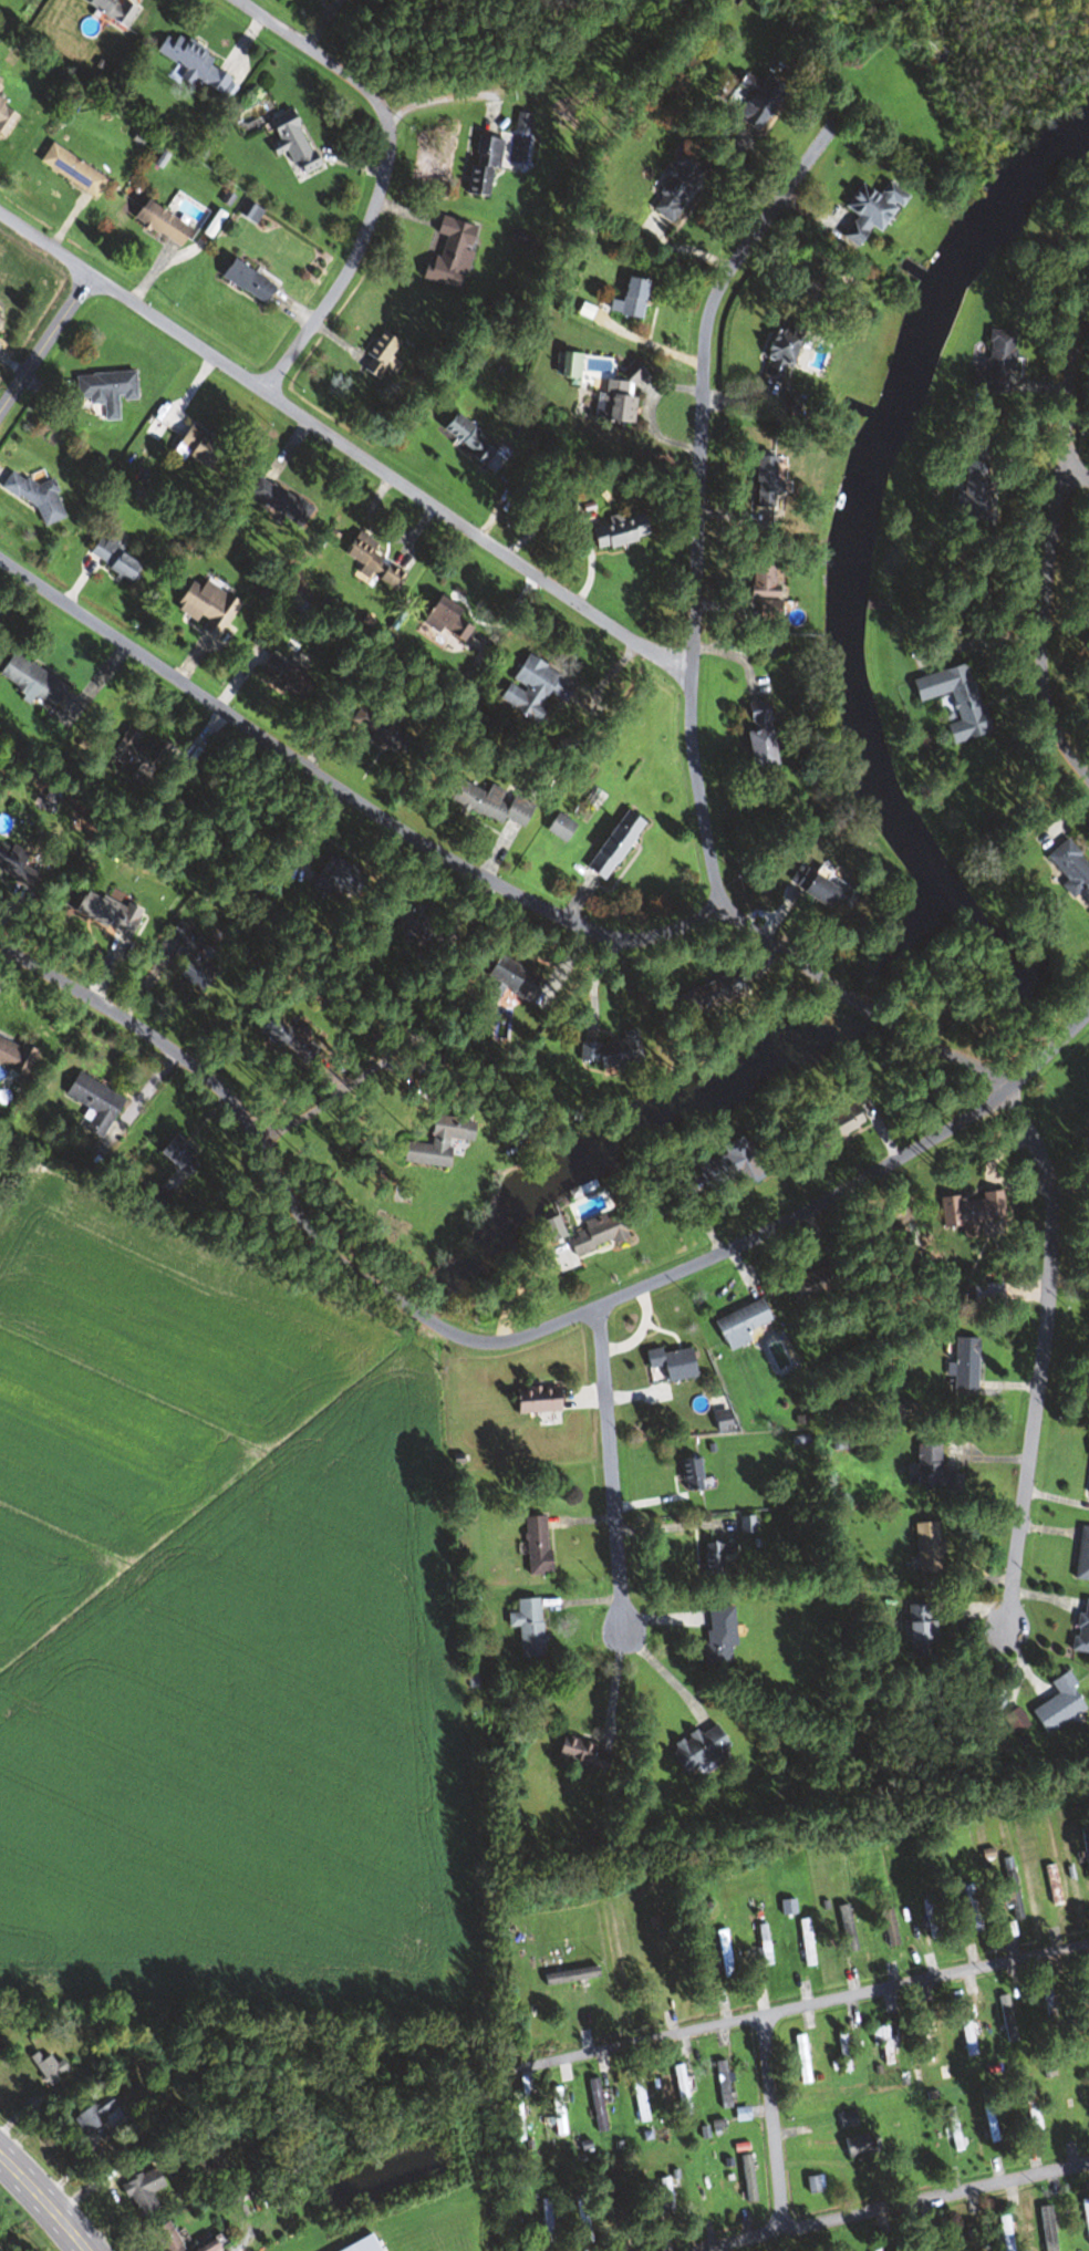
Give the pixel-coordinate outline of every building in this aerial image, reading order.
[(123,29),(135,8),(121,0),(75,0),(74,2),(123,29)] [(191,79),(217,95),(227,78),(208,66),(212,60),(173,36),(170,40),(162,35),(151,52),(182,70),(176,80),(186,86),(191,79)] [(732,118),(754,131),(778,90),(757,77),(732,118)] [(15,115),(0,105),(0,133),(2,134),(15,115)] [(316,166),(286,111),(265,122),(295,178),(316,166)] [(467,196),(486,196),(487,170),(498,170),(499,138),(469,137),(467,196)] [(34,163),(90,198),(102,178),(46,144),(34,163)] [(647,206),(664,220),(704,171),(677,149),(659,172),(668,179),(647,206)] [(876,233),(902,195),(883,182),(873,195),(855,183),(839,207),(852,215),(836,237),(851,247),(866,226),(876,233)] [(127,223),(180,244),(188,225),(135,203),(127,223)] [(478,229),(437,216),(432,233),(442,236),(434,262),(423,258),(417,279),(458,292),(478,229)] [(215,276),(261,306),(272,288),(226,258),(215,276)] [(645,281),(621,279),(618,302),(608,301),(606,315),(640,319),(645,281)] [(969,391),(1008,394),(1013,332),(985,329),(981,370),(970,370),(969,391)] [(389,358),(398,343),(380,331),(356,369),(376,382),(383,370),(392,375),(399,364),(389,358)] [(765,359),(761,376),(779,381),(790,337),(766,331),(760,358),(765,359)] [(630,424),(636,364),(623,363),(622,378),(588,375),(589,356),(556,354),(554,378),(568,379),(567,386),(600,388),(599,401),(593,401),(591,421),(630,424)] [(132,372),(72,375),(74,399),(86,398),(86,405),(99,404),(100,421),(115,421),(114,400),(133,399),(132,372)] [(477,468),(492,455),(452,412),(437,425),(477,468)] [(197,469),(214,452),(189,426),(165,451),(177,463),(184,456),(197,469)] [(750,458),(750,495),(778,495),(778,481),(773,481),(773,458),(750,458)] [(963,493),(953,492),(952,508),(960,509),(958,525),(987,527),(992,463),(965,461),(963,493)] [(299,529),(311,510),(256,476),(245,495),(299,529)] [(590,551),(644,540),(638,512),(604,519),(606,526),(586,530),(590,551)] [(375,545),(351,529),(335,553),(357,568),(355,571),(390,594),(403,575),(370,553),(375,545)] [(85,554),(126,584),(140,565),(99,535),(85,554)] [(742,599),(756,600),(756,622),(776,622),(776,601),(769,601),(770,567),(743,567),(742,599)] [(212,639),(236,604),(200,580),(195,588),(185,582),(167,609),(212,639)] [(460,612),(433,596),(418,620),(459,645),(469,628),(455,620),(460,612)] [(880,609),(881,598),(865,598),(864,609),(880,609)] [(7,653),(0,666),(0,682),(49,710),(63,685),(7,653)] [(560,704),(572,687),(525,654),(495,699),(531,723),(549,696),(560,704)] [(255,679),(300,700),(311,675),(267,655),(255,679)] [(907,679),(913,703),(947,694),(955,722),(942,725),(948,745),(985,735),(966,664),(907,679)] [(396,731),(401,723),(364,700),(348,726),(397,755),(407,738),(396,731)] [(746,770),(772,765),(761,701),(743,704),(747,732),(740,733),(746,770)] [(172,749),(156,736),(146,748),(124,730),(102,756),(140,787),(172,749)] [(532,806),(488,784),(484,793),(447,775),(436,795),(498,826),(501,818),(521,828),(532,806)] [(639,822),(619,809),(580,869),(600,882),(639,822)] [(573,822),(552,815),(545,834),(566,842),(573,822)] [(1076,893),(1088,909),(1088,908),(1088,867),(1066,838),(1044,855),(1064,882),(1058,887),(1068,899),(1076,893)] [(11,878),(25,857),(0,840),(0,870),(11,878)] [(333,904),(352,868),(325,854),(307,891),(333,904)] [(856,894),(822,862),(796,889),(822,913),(833,902),(841,910),(856,894)] [(126,939),(138,914),(80,887),(68,912),(126,939)] [(215,965),(196,953),(203,941),(174,922),(162,941),(171,947),(167,954),(178,961),(169,974),(197,992),(215,965)] [(421,941),(439,957),(453,940),(434,925),(421,941)] [(493,1006),(500,992),(526,1004),(538,980),(489,955),(477,978),(486,982),(478,998),(493,1006)] [(669,997),(678,1021),(744,996),(735,972),(669,997)] [(309,1035),(298,1025),(290,1034),(268,1013),(252,1029),(273,1049),(284,1038),(296,1048),(309,1035)] [(620,1044),(577,1044),(577,1064),(595,1064),(595,1070),(638,1070),(638,1030),(620,1030),(620,1044)] [(0,1039),(0,1071),(23,1080),(34,1052),(0,1039)] [(60,1096),(93,1114),(89,1122),(104,1130),(120,1099),(72,1073),(60,1096)] [(862,1123),(853,1104),(812,1124),(821,1144),(862,1123)] [(444,1169),(448,1139),(469,1142),(472,1121),(431,1115),(427,1145),(401,1142),(399,1163),(444,1169)] [(168,1136),(153,1152),(181,1179),(196,1164),(168,1136)] [(763,1175),(736,1136),(717,1150),(745,1188),(763,1175)] [(683,1186),(697,1200),(723,1174),(709,1160),(683,1186)] [(975,1223),(1001,1220),(998,1190),(978,1192),(978,1194),(937,1198),(940,1228),(958,1226),(960,1240),(976,1239),(975,1223)] [(579,1224),(582,1231),(564,1238),(572,1259),(626,1237),(615,1209),(579,1224)] [(710,1320),(723,1352),(747,1342),(742,1331),(767,1321),(758,1300),(710,1320)] [(976,1338),(951,1338),(951,1389),(975,1390),(976,1338)] [(641,1353),(644,1369),(657,1367),(660,1382),(694,1376),(689,1346),(641,1353)] [(509,1387),(509,1412),(556,1412),(556,1387),(509,1387)] [(912,1414),(911,1405),(895,1406),(896,1414),(912,1414)] [(709,1413),(715,1434),(729,1430),(724,1409),(709,1413)] [(914,1444),(914,1493),(960,1493),(960,1473),(937,1473),(937,1444),(914,1444)] [(679,1459),(680,1488),(698,1487),(697,1459),(679,1459)] [(522,1517),(524,1576),(546,1576),(544,1516),(522,1517)] [(738,1532),(752,1532),(752,1517),(738,1517),(738,1532)] [(916,1573),(941,1571),(938,1521),(912,1523),(916,1573)] [(1072,1579),(1088,1581),(1088,1528),(1077,1527),(1072,1579)] [(732,1543),(701,1543),(701,1576),(723,1576),(723,1560),(732,1560),(732,1543)] [(540,1657),(537,1598),(514,1599),(514,1614),(505,1614),(506,1627),(516,1627),(518,1658),(540,1657)] [(1088,1654),(1088,1601),(1077,1599),(1070,1651),(1088,1654)] [(931,1604),(904,1604),(904,1657),(931,1657),(931,1604)] [(734,1645),(731,1606),(704,1608),(706,1643),(699,1643),(700,1665),(730,1663),(728,1646),(734,1645)] [(1084,1708),(1061,1671),(1047,1680),(1054,1693),(1026,1711),(1041,1735),(1084,1708)] [(1000,1715),(1011,1734),(1027,1725),(1016,1707),(1000,1715)] [(727,1755),(715,1724),(667,1742),(678,1773),(727,1755)] [(551,1760),(603,1772),(609,1749),(557,1737),(551,1760)] [(1021,1918),(1008,1857),(996,1860),(1009,1920),(1021,1918)] [(1049,1907),(1060,1905),(1053,1865),(1042,1867),(1049,1907)] [(960,1885),(969,1931),(981,1929),(971,1883),(960,1885)] [(878,1911),(885,1946),(896,1944),(889,1908),(878,1911)] [(808,1918),(795,1920),(802,1967),(814,1965),(808,1918)] [(839,1921),(848,1955),(857,1952),(848,1918),(839,1921)] [(753,1925),(761,1966),(772,1964),(764,1923),(753,1925)] [(1013,1934),(1009,1923),(998,1926),(1002,1938),(1013,1934)] [(728,1970),(727,1930),(716,1930),(717,1971),(728,1970)] [(597,1979),(596,1967),(541,1974),(542,1986),(597,1979)] [(1079,1978),(1079,2031),(1088,2031),(1088,1978),(1079,1978)] [(1016,2041),(1008,1994),(996,1996),(1004,2043),(1016,2041)] [(975,2055),(966,2008),(955,2010),(964,2057),(975,2055)] [(916,2014),(919,2064),(931,2063),(928,2013),(916,2014)] [(837,2032),(837,2072),(848,2072),(848,2032),(837,2032)] [(803,2035),(792,2036),(797,2084),(808,2083),(803,2035)] [(42,2084),(63,2073),(48,2045),(27,2056),(42,2084)] [(712,2062),(718,2110),(731,2108),(724,2060),(712,2062)] [(637,2123),(648,2121),(637,2074),(627,2076),(637,2123)] [(597,2078),(585,2080),(595,2133),(606,2131),(597,2078)] [(566,2135),(559,2087),(547,2088),(554,2137),(566,2135)] [(1022,2092),(1029,2136),(1042,2134),(1034,2090),(1022,2092)] [(116,2111),(105,2093),(68,2118),(80,2134),(116,2111)] [(1000,2141),(996,2104),(982,2105),(986,2142),(1000,2141)] [(733,2109),(734,2121),(747,2120),(746,2108),(733,2109)] [(836,2114),(839,2130),(855,2127),(852,2111),(836,2114)] [(842,2158),(869,2154),(866,2135),(840,2138),(842,2158)] [(750,2203),(750,2160),(740,2160),(740,2203),(750,2203)] [(134,2218),(155,2208),(148,2193),(162,2187),(153,2168),(118,2183),(134,2218)] [(822,2194),(821,2176),(804,2177),(805,2194),(822,2194)] [(658,2217),(673,2215),(669,2177),(654,2178),(658,2217)] [(538,2199),(543,2245),(556,2243),(551,2198),(538,2199)] [(1088,2246),(1088,2208),(1087,2198),(1077,2200),(1088,2246)] [(1051,2205),(1037,2207),(1041,2250),(1056,2250),(1051,2205)] [(968,2228),(978,2228),(978,2214),(966,2214),(966,2225),(957,2225),(957,2250),(968,2250),(968,2228)] [(999,2250),(1014,2250),(1012,2215),(997,2216),(999,2250)] [(165,2221),(147,2231),(158,2250),(181,2250),(165,2221)] [(368,2235),(335,2250),(375,2250),(368,2235)] [(933,2238),(920,2238),(920,2250),(933,2250),(933,2238)] [(186,2250),(215,2250),(208,2239),(186,2250)] [(883,2242),(868,2243),(869,2250),(884,2250),(883,2242)]
